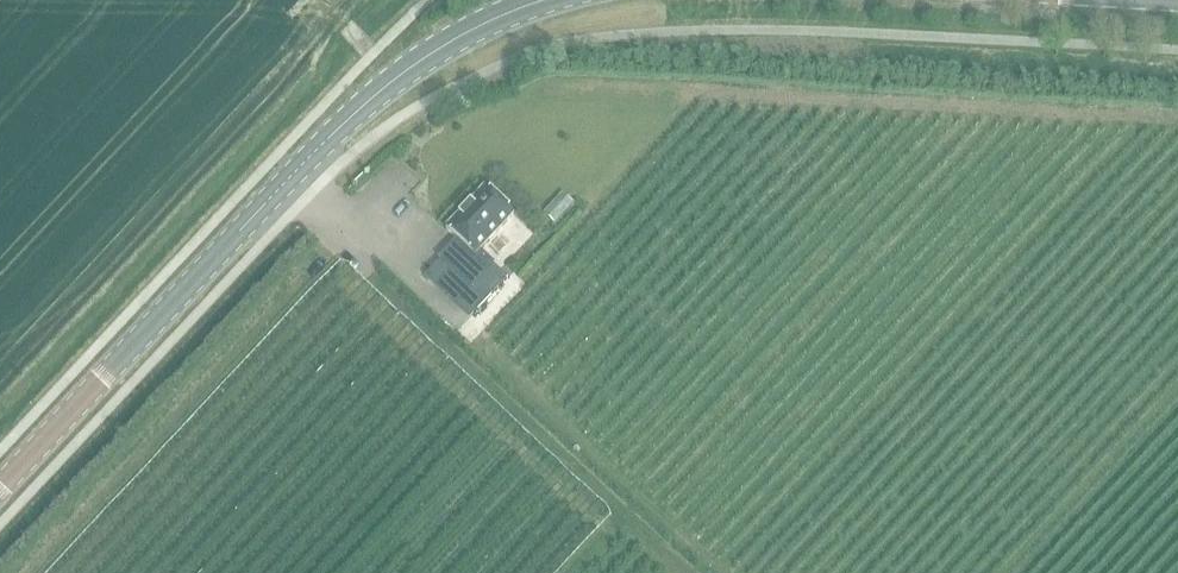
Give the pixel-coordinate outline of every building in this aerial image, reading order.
[(480,250),(513,215),(484,187),(445,229),(461,244),(443,263),(471,289),(495,264),(480,250)]
